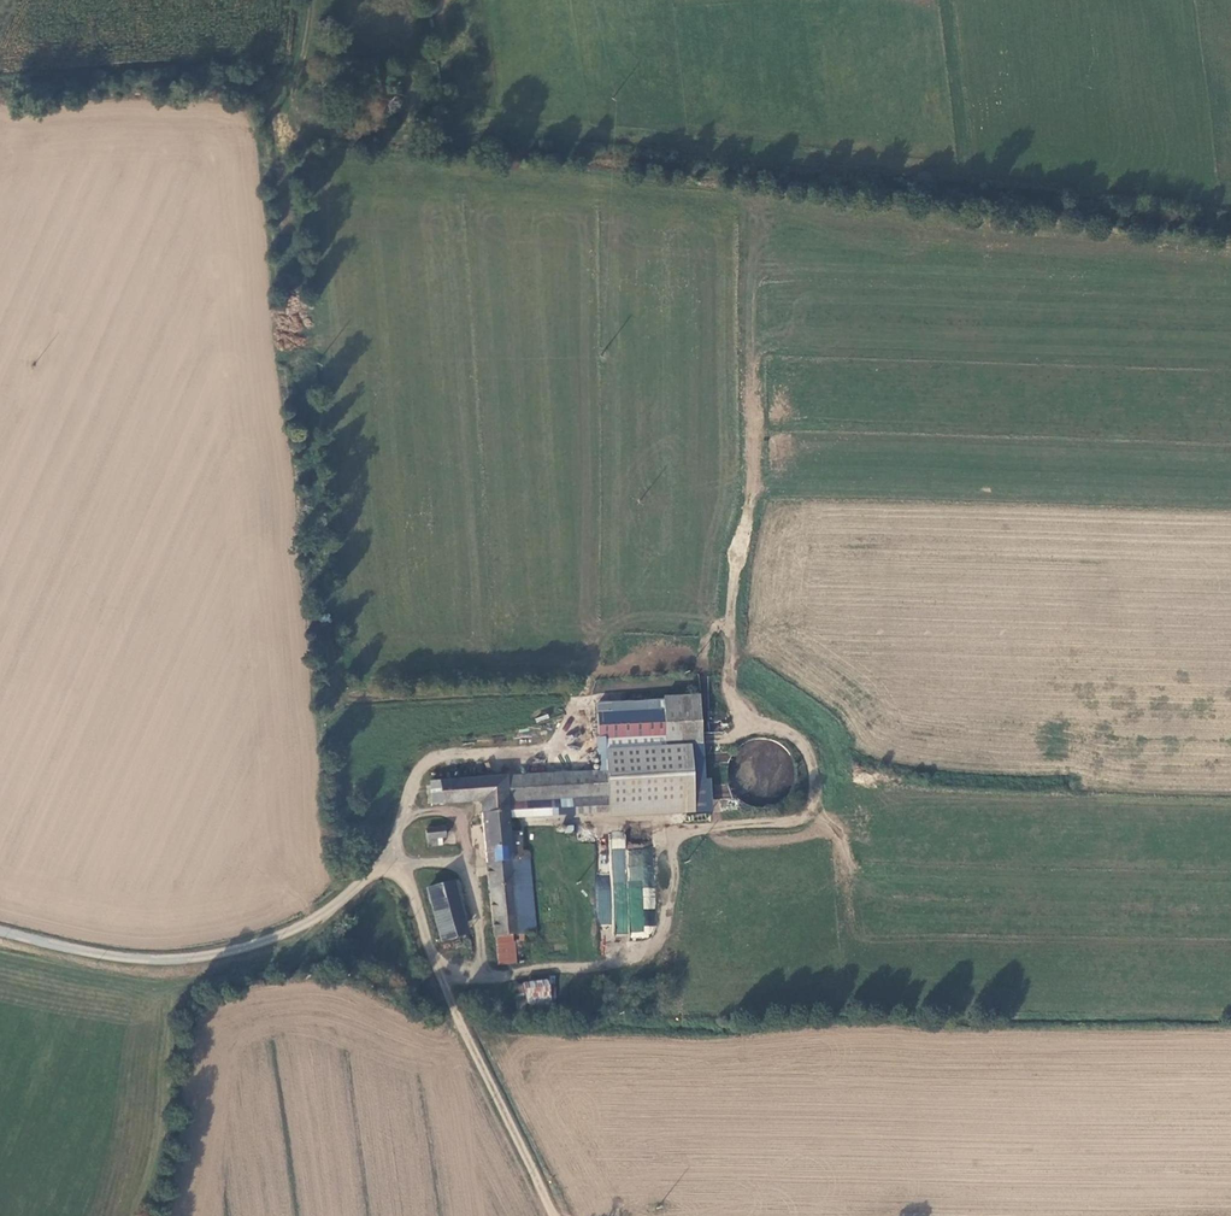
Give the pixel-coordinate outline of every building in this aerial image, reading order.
[(600,748),(605,748),(687,744),(699,744),(696,693),(662,695),(662,700),(597,703),(600,748)] [(605,748),(607,770),(608,805),(691,799),(687,744),(605,748)] [(607,770),(508,776),(510,811),(608,805),(607,770)] [(508,776),(438,780),(440,805),(480,802),(491,937),(496,937),(520,936),(537,933),(530,850),(522,851),(521,828),(510,829),(510,811),(508,776)] [(424,829),(425,840),(441,839),(445,839),(443,822),(426,823),(426,828),(424,829)] [(654,910),(654,849),(625,849),(625,831),(609,831),(609,876),(596,876),(597,924),(615,924),(615,936),(654,936),(654,918),(646,918),(646,910),(654,910)] [(441,839),(425,840),(426,848),(442,846),(441,839)] [(452,882),(426,889),(442,942),(467,935),(452,882)] [(520,936),(496,937),(497,967),(522,964),(520,936)] [(519,1021),(553,1018),(548,988),(515,992),(519,1021)]
